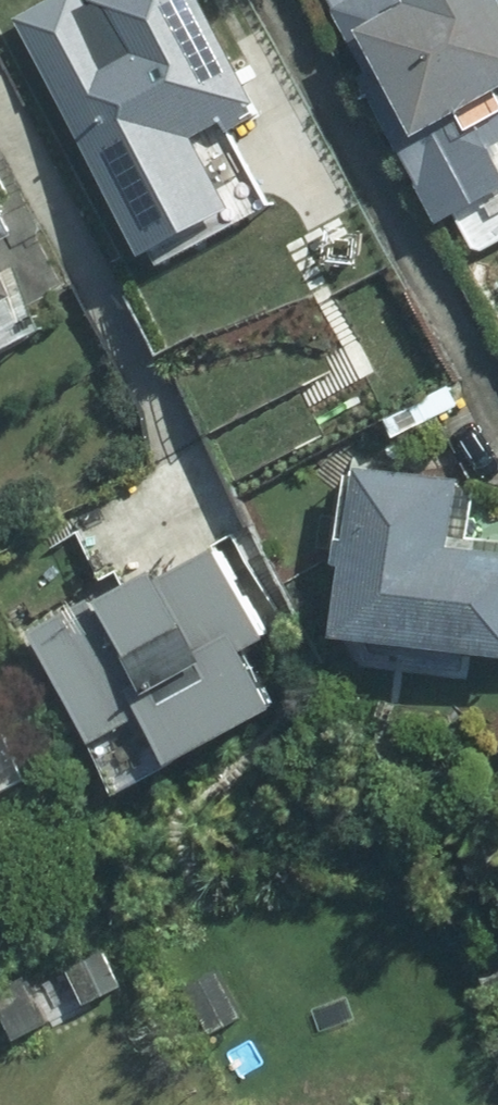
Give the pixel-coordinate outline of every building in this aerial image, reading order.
[(206,0),(106,0),(96,6),(121,51),(59,85),(157,258),(242,210),(208,149),(271,115),(206,0)] [(371,82),(451,226),(497,201),(497,0),(341,0),(382,75),(371,82)] [(0,198),(0,303),(44,278),(0,198)] [(368,474),(360,548),(352,546),(350,567),(359,569),(352,638),(497,652),(497,543),(456,539),(462,484),(368,474)] [(167,720),(195,771),(294,716),(260,656),(280,645),(231,557),(118,620),(111,607),(53,639),(114,749),(167,720)] [(20,757),(0,722),(0,768),(20,757)] [(64,947),(90,997),(125,980),(99,928),(64,947)] [(249,1020),(222,964),(182,983),(209,1039),(249,1020)]
